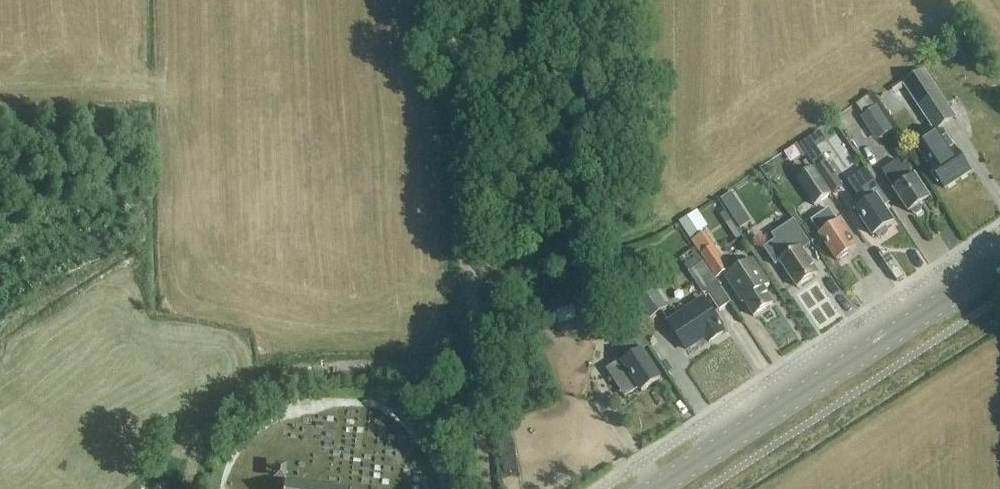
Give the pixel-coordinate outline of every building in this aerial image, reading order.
[(922,111),(941,100),(923,72),(904,84),(922,111)] [(892,132),(876,108),(861,118),(877,142),(892,132)] [(945,190),(970,173),(948,140),(923,156),(932,171),(945,190)] [(815,168),(833,194),(843,187),(819,151),(808,158),(815,168)] [(929,200),(915,178),(914,179),(905,165),(902,167),(898,161),(882,172),(895,191),(909,213),(911,212),(913,214),(916,216),(921,212),(921,209),(919,206),(929,200)] [(832,195),(815,168),(797,180),(815,206),(832,195)] [(892,224),(875,199),(873,201),(867,191),(875,185),(865,170),(848,182),(865,206),(857,212),(874,237),(876,235),(878,238),(881,239),(886,236),(886,232),(884,230),(892,224)] [(732,195),(721,202),(732,217),(742,210),(732,195)] [(837,262),(856,249),(839,224),(837,225),(829,213),(818,221),(826,233),(820,236),(837,262)] [(791,236),(781,242),(779,244),(788,257),(779,263),(797,289),(818,275),(800,249),(797,245),(808,238),(797,222),(786,229),(791,236)] [(701,253),(717,277),(730,269),(713,245),(713,246),(705,233),(692,241),(700,253),(701,253)] [(719,311),(731,303),(717,282),(695,250),(680,259),(703,293),(706,291),(719,311)] [(773,305),(758,283),(762,280),(754,268),(746,273),(745,271),(735,278),(744,291),(738,295),(754,318),(773,305)] [(651,286),(635,297),(650,319),(666,308),(651,286)] [(603,329),(594,301),(557,314),(564,337),(578,332),(580,336),(603,329)] [(709,343),(723,334),(719,329),(721,327),(704,301),(669,325),(686,351),(706,338),(709,343)] [(503,316),(512,315),(511,306),(502,307),(503,316)] [(624,384),(632,379),(642,393),(660,380),(641,352),(632,339),(620,347),(629,361),(614,371),(613,375),(619,384),(624,384)]
